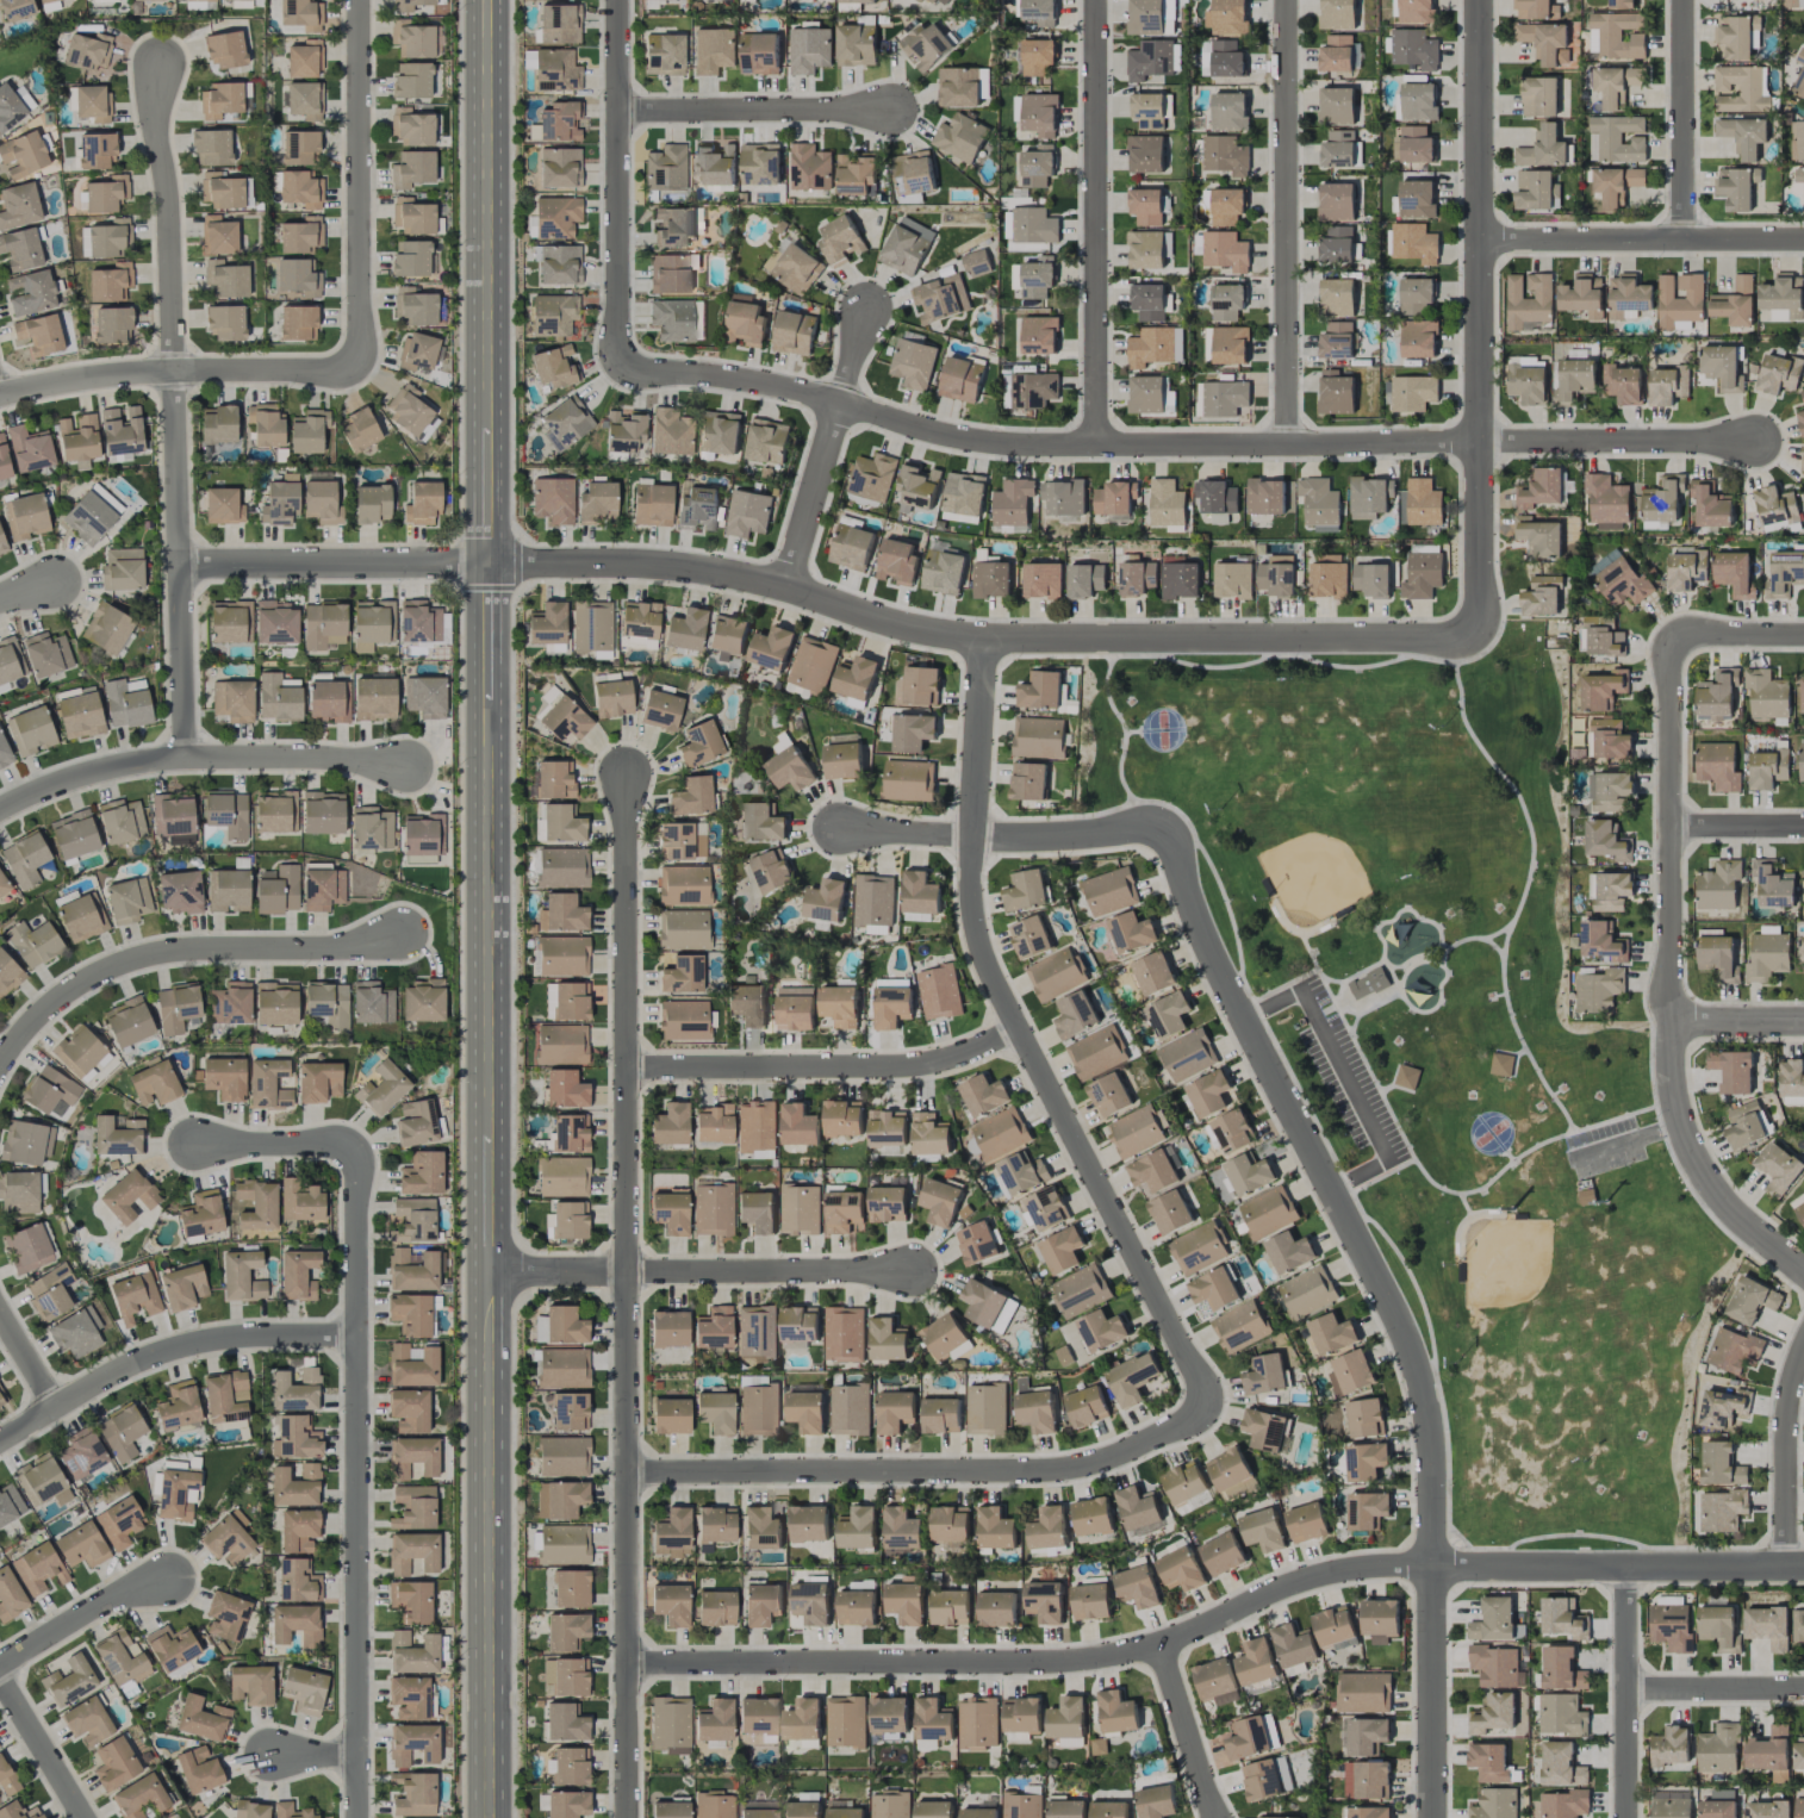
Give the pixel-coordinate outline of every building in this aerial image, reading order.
[(28,0),(0,0),(0,25),(33,15),(28,0)] [(59,9),(57,0),(39,0),(41,12),(59,9)] [(321,2),(307,2),(307,0),(279,0),(280,33),(322,32),(321,2)] [(412,13),(412,6),(435,5),(435,0),(392,0),(392,13),(412,13)] [(643,8),(657,8),(657,0),(643,0),(643,8)] [(1021,20),(1037,20),(1037,27),(1056,28),(1056,0),(1022,0),(1021,20)] [(1129,35),(1163,34),(1162,0),(1128,0),(1129,35)] [(1247,35),(1247,0),(1212,0),(1212,11),(1207,11),(1207,35),(1247,35)] [(1320,30),(1355,29),(1355,0),(1320,0),(1320,30)] [(1394,23),(1434,22),(1433,0),(1394,0),(1394,23)] [(1515,19),(1550,18),(1550,0),(1515,0),(1515,19)] [(1609,9),(1633,8),(1633,0),(1609,0),(1609,9)] [(540,4),(539,43),(579,43),(580,5),(540,4)] [(1644,14),(1589,14),(1589,29),(1598,29),(1598,59),(1645,59),(1645,33),(1629,33),(1629,41),(1621,41),(1620,29),(1644,29),(1644,14)] [(1760,48),(1759,17),(1724,17),(1724,25),(1715,25),(1716,60),(1751,60),(1751,48),(1760,48)] [(434,26),(409,25),(410,19),(390,18),(390,44),(398,44),(398,57),(434,58),(434,26)] [(954,46),(934,23),(926,30),(921,24),(899,44),(924,73),(954,46)] [(1566,24),(1514,25),(1515,42),(1537,42),(1537,67),(1556,67),(1556,48),(1567,48),(1566,24)] [(836,66),(876,66),(876,25),(837,25),(836,66)] [(693,30),(694,75),(718,75),(718,67),(735,67),(734,29),(693,30)] [(789,75),(814,75),(814,67),(831,67),(831,30),(790,29),(789,75)] [(1438,39),(1425,39),(1425,29),(1392,29),(1392,64),(1407,64),(1407,71),(1438,71),(1438,39)] [(246,64),(241,30),(204,35),(208,69),(246,64)] [(105,67),(113,37),(94,32),(93,38),(70,32),(61,63),(94,72),(96,65),(105,67)] [(683,75),(684,34),(646,33),(645,74),(683,75)] [(778,34),(740,34),(741,75),(778,75),(778,34)] [(1318,72),(1353,71),(1352,35),(1326,35),(1326,47),(1318,47),(1318,72)] [(321,40),(303,39),(303,45),(288,45),(287,77),(320,77),(321,40)] [(1023,76),(1047,77),(1047,65),(1055,65),(1055,41),(1023,40),(1023,76)] [(1243,77),(1244,52),(1237,52),(1237,41),(1202,40),(1201,76),(1243,77)] [(1180,74),(1180,41),(1140,42),(1140,51),(1127,51),(1127,83),(1145,82),(1145,74),(1180,74)] [(581,89),(580,66),(573,66),(572,48),(534,49),(535,90),(581,89)] [(1802,48),(1796,62),(1803,66),(1790,94),(1803,100),(1803,49),(1802,48)] [(430,98),(431,63),(395,62),(394,97),(430,98)] [(1762,67),(1715,67),(1715,92),(1734,92),(1734,96),(1714,96),(1715,113),(1771,112),(1770,97),(1762,97),(1762,67)] [(979,107),(978,68),(938,69),(939,107),(979,107)] [(1593,92),(1603,92),(1603,111),(1624,111),(1625,85),(1645,86),(1645,69),(1593,68),(1593,92)] [(1523,117),(1557,116),(1557,78),(1522,78),(1523,117)] [(3,81),(0,84),(0,135),(28,113),(3,81)] [(242,82),(208,83),(209,90),(200,91),(200,120),(219,120),(219,113),(242,112),(242,82)] [(303,121),(319,120),(319,103),(322,103),(321,82),(286,83),(287,114),(303,113),(303,121)] [(1435,121),(1436,84),(1403,83),(1402,120),(1435,121)] [(109,123),(108,85),(75,86),(75,117),(91,117),(91,124),(109,123)] [(1353,88),(1319,89),(1319,125),(1354,124),(1353,88)] [(1247,130),(1246,93),(1212,94),(1213,130),(1247,130)] [(1022,131),(1038,131),(1037,138),(1055,139),(1057,95),(1023,94),(1022,131)] [(1131,95),(1132,120),(1138,120),(1139,130),(1164,129),(1164,118),(1172,118),(1172,94),(1131,95)] [(580,128),(575,128),(575,101),(550,101),(550,111),(539,111),(539,140),(580,140),(580,128)] [(410,114),(410,107),(391,106),(391,138),(400,138),(400,146),(433,146),(434,114),(410,114)] [(971,165),(990,129),(957,111),(949,126),(942,122),(930,143),(971,165)] [(1645,161),(1645,137),(1631,137),(1631,144),(1621,144),(1621,132),(1645,132),(1645,116),(1589,117),(1590,162),(1645,161)] [(1714,137),(1735,137),(1735,155),(1741,154),(1741,163),(1757,162),(1757,143),(1767,143),(1767,120),(1714,120),(1714,137)] [(1803,160),(1803,121),(1791,121),(1792,160),(1803,160)] [(1515,148),(1515,165),(1566,166),(1566,142),(1556,142),(1557,122),(1541,122),(1541,131),(1535,131),(1535,148),(1515,148)] [(1426,126),(1400,127),(1401,163),(1433,162),(1433,137),(1426,137),(1426,126)] [(230,165),(230,130),(191,130),(192,153),(198,153),(198,165),(230,165)] [(1354,130),(1327,131),(1328,141),(1319,142),(1320,168),(1360,167),(1359,143),(1354,143),(1354,130)] [(49,165),(37,131),(0,144),(0,154),(9,180),(49,165)] [(319,131),(282,131),(282,164),(311,164),(311,152),(319,152),(319,131)] [(79,134),(80,168),(116,166),(115,133),(79,134)] [(1129,173),(1164,173),(1163,135),(1129,136),(1129,173)] [(1203,171),(1231,170),(1231,178),(1249,178),(1248,146),(1236,146),(1236,136),(1202,136),(1203,171)] [(685,143),(661,143),(661,152),(645,152),(645,190),(685,189),(685,143)] [(735,184),(734,145),(723,145),(723,153),(714,154),(713,143),(697,144),(698,185),(735,184)] [(780,144),(741,145),(742,185),(780,185),(780,144)] [(815,144),(790,144),(791,190),(832,190),(832,152),(815,152),(815,144)] [(1053,144),(1036,145),(1036,151),(1021,151),(1022,188),(1047,187),(1047,176),(1054,176),(1053,144)] [(580,148),(539,149),(539,187),(580,187),(580,148)] [(434,151),(398,150),(398,164),(391,164),(391,189),(409,189),(409,182),(434,183),(434,151)] [(934,191),(929,151),(892,156),(897,196),(934,191)] [(876,186),(876,153),(864,153),(864,159),(849,159),(849,154),(838,154),(837,194),(868,194),(868,186),(876,186)] [(1795,168),(1794,181),(1803,182),(1803,169),(1795,168)] [(1645,169),(1593,169),(1593,193),(1603,193),(1603,212),(1623,212),(1623,187),(1645,186),(1645,169)] [(1716,170),(1716,197),(1726,196),(1726,212),(1751,212),(1751,182),(1760,182),(1760,169),(1716,170)] [(308,170),(279,170),(279,202),(302,202),(302,209),(322,209),(322,178),(308,178),(308,170)] [(242,177),(220,178),(220,171),(201,171),(201,202),(209,201),(209,209),(243,208),(242,177)] [(1552,171),(1517,171),(1516,209),(1559,210),(1560,184),(1552,183),(1552,171)] [(86,213),(117,212),(116,199),(129,199),(127,174),(109,175),(109,181),(85,182),(86,213)] [(42,219),(33,181),(0,188),(0,195),(4,210),(0,211),(0,229),(42,219)] [(1435,218),(1434,181),(1399,182),(1400,219),(1435,218)] [(1353,183),(1319,184),(1319,221),(1354,221),(1353,183)] [(1162,189),(1128,190),(1128,215),(1137,215),(1137,226),(1163,226),(1162,189)] [(1244,214),(1244,189),(1212,189),(1212,226),(1237,226),(1238,214),(1244,214)] [(392,232),(434,233),(435,204),(411,204),(411,196),(393,196),(392,232)] [(581,222),(581,198),(535,197),(535,238),(572,239),(573,222),(581,222)] [(695,208),(657,207),(657,229),(654,229),(653,246),(686,247),(686,238),(695,238),(695,208)] [(1059,243),(1059,218),(1046,218),(1046,208),(1013,208),(1013,243),(1059,243)] [(237,253),(236,221),(219,221),(219,214),(201,214),(202,253),(237,253)] [(819,242),(834,270),(850,261),(848,258),(865,248),(847,214),(819,229),(825,239),(819,242)] [(279,223),(280,253),(308,253),(308,246),(322,246),(321,215),(302,216),(302,223),(279,223)] [(879,262),(914,278),(935,232),(900,216),(879,262)] [(117,256),(117,249),(131,248),(129,217),(110,218),(110,225),(88,226),(89,257),(117,256)] [(1425,223),(1391,224),(1391,259),(1420,258),(1421,266),(1438,266),(1438,233),(1425,233),(1425,223)] [(1352,226),(1321,227),(1322,263),(1353,263),(1352,226)] [(35,228),(0,235),(0,253),(6,252),(10,272),(42,265),(35,228)] [(1129,268),(1164,269),(1164,257),(1171,257),(1171,232),(1129,232),(1129,268)] [(1248,241),(1236,241),(1236,232),(1202,232),(1203,267),(1231,266),(1231,274),(1249,274),(1248,241)] [(429,276),(430,241),(393,240),(392,275),(429,276)] [(801,297),(825,267),(793,242),(769,273),(801,297)] [(580,245),(539,245),(540,284),(580,284),(580,245)] [(966,279),(991,272),(984,248),(960,256),(966,279)] [(690,255),(649,255),(650,293),(690,292),(690,255)] [(1012,263),(1011,289),(1023,289),(1023,299),(1047,300),(1048,288),(1054,288),(1054,256),(1038,256),(1037,264),(1012,263)] [(248,296),(247,265),(223,266),(222,259),(204,259),(204,285),(211,285),(212,297),(248,296)] [(277,259),(276,297),(320,298),(320,272),(308,272),(308,259),(277,259)] [(131,261),(112,262),(112,269),(88,270),(89,301),(121,300),(120,287),(132,287),(131,261)] [(13,317),(57,307),(48,268),(5,279),(7,290),(21,287),(23,295),(8,298),(13,317)] [(926,324),(970,310),(959,274),(910,289),(915,306),(920,304),(926,324)] [(1552,329),(1552,274),(1527,274),(1527,290),(1534,290),(1534,299),(1523,299),(1523,275),(1506,275),(1506,329),(1552,329)] [(1703,274),(1678,274),(1678,289),(1686,289),(1686,298),(1674,298),(1674,275),(1658,275),(1658,330),(1673,330),(1673,321),(1702,321),(1703,274)] [(1709,295),(1709,317),(1729,317),(1729,326),(1753,326),(1752,274),(1735,274),(1735,295),(1709,295)] [(1601,275),(1574,275),(1574,286),(1558,286),(1558,311),(1588,311),(1588,320),(1601,320),(1601,275)] [(1652,285),(1636,285),(1636,275),(1609,275),(1609,319),(1637,319),(1637,311),(1653,310),(1652,285)] [(1355,280),(1322,279),(1321,315),(1354,316),(1355,280)] [(1434,279),(1401,279),(1400,314),(1426,314),(1427,303),(1433,303),(1434,279)] [(1164,285),(1130,285),(1131,311),(1139,311),(1139,322),(1165,322),(1164,285)] [(1245,286),(1212,285),(1212,322),(1237,322),(1238,309),(1244,310),(1245,286)] [(394,317),(408,318),(408,325),(436,326),(437,293),(414,293),(414,286),(395,286),(394,317)] [(532,336),(570,336),(570,320),(578,320),(578,296),(533,295),(532,336)] [(694,342),(695,301),(649,300),(649,325),(657,325),(657,341),(694,342)] [(760,305),(730,301),(724,342),(740,344),(740,345),(762,349),(766,316),(759,315),(760,305)] [(244,305),(205,306),(206,333),(214,332),(215,341),(244,340),(244,305)] [(279,339),(316,340),(316,306),(280,306),(279,339)] [(132,329),(132,307),(94,308),(95,343),(124,342),(124,330),(132,329)] [(816,317),(779,311),(772,350),(809,357),(816,317)] [(64,350),(55,313),(11,323),(15,340),(28,337),(33,357),(64,350)] [(1056,354),(1056,317),(1022,317),(1022,354),(1056,354)] [(1402,322),(1403,358),(1436,357),(1436,321),(1402,322)] [(1353,358),(1352,322),(1327,322),(1327,333),(1318,333),(1319,358),(1353,358)] [(1145,362),(1183,362),(1182,327),(1141,328),(1141,337),(1127,337),(1128,370),(1145,370),(1145,362)] [(1246,327),(1205,328),(1205,364),(1247,364),(1246,327)] [(438,338),(406,330),(397,368),(416,372),(416,371),(430,374),(438,338)] [(937,346),(897,338),(889,375),(904,378),(902,387),(927,392),(937,346)] [(574,380),(568,356),(572,355),(569,343),(548,349),(548,350),(530,355),(539,390),(574,380)] [(1737,346),(1701,346),(1701,379),(1718,379),(1718,393),(1738,393),(1737,346)] [(1803,362),(1765,352),(1755,390),(1778,396),(1781,387),(1795,391),(1803,362)] [(977,402),(983,363),(946,357),(940,397),(977,402)] [(1522,406),(1546,406),(1545,359),(1519,359),(1519,363),(1506,364),(1507,396),(1522,395),(1522,406)] [(1595,392),(1595,360),(1559,360),(1559,389),(1553,389),(1553,406),(1574,406),(1574,392),(1595,392)] [(1640,368),(1615,368),(1614,364),(1602,364),(1603,395),(1618,395),(1618,406),(1641,405),(1640,368)] [(1673,407),(1673,396),(1688,396),(1688,369),(1649,368),(1648,407),(1673,407)] [(1339,370),(1320,370),(1319,414),(1354,414),(1354,377),(1339,377),(1339,370)] [(1046,409),(1046,399),(1058,399),(1058,374),(1011,375),(1011,410),(1046,409)] [(1438,377),(1392,377),(1392,412),(1425,413),(1426,401),(1438,402),(1438,377)] [(1249,381),(1202,382),(1203,417),(1237,417),(1237,407),(1249,407),(1249,381)] [(414,437),(434,414),(416,397),(419,394),(406,382),(382,408),(414,437)] [(542,432),(556,452),(595,426),(573,394),(539,418),(546,429),(542,432)] [(284,419),(276,418),(276,404),(252,403),(252,411),(246,411),(246,423),(253,424),(253,446),(283,447),(284,419)] [(143,451),(139,405),(121,406),(121,407),(100,409),(105,455),(143,451)] [(236,443),(236,406),(201,406),(201,443),(236,443)] [(337,419),(350,453),(381,440),(367,406),(337,419)] [(651,453),(691,455),(693,417),(677,416),(677,408),(653,407),(651,453)] [(290,452),(322,453),(322,427),(328,427),(328,409),(303,409),(303,417),(290,417),(290,452)] [(606,452),(636,452),(636,443),(644,443),(645,415),(619,414),(619,410),(607,410),(606,452)] [(741,414),(702,410),(698,451),(737,455),(741,414)] [(1795,413),(1802,438),(1803,437),(1803,410),(1795,413)] [(98,458),(96,413),(75,414),(76,429),(70,429),(69,418),(58,418),(60,460),(98,458)] [(784,464),(788,424),(750,420),(746,460),(784,464)] [(47,430),(26,434),(23,423),(6,427),(16,472),(55,464),(47,430)] [(11,478),(3,432),(0,432),(0,480),(11,478)] [(856,456),(847,493),(887,503),(897,458),(875,453),(874,460),(856,456)] [(897,491),(904,493),(899,511),(910,514),(912,506),(932,511),(941,473),(920,468),(921,464),(905,460),(897,491)] [(1516,486),(1515,510),(1533,511),(1533,503),(1561,504),(1562,468),(1531,468),(1530,486),(1516,486)] [(986,477),(948,473),(943,512),(982,516),(986,477)] [(1629,486),(1610,486),(1610,474),(1584,474),(1584,495),(1590,495),(1590,527),(1629,527),(1629,486)] [(1685,475),(1661,475),(1660,489),(1643,489),(1642,522),(1678,522),(1678,493),(1684,493),(1685,475)] [(573,525),(572,478),(532,478),(532,516),(549,516),(549,525),(573,525)] [(1304,526),(1339,526),(1339,491),(1329,491),(1329,478),(1297,479),(1297,496),(1304,496),(1304,526)] [(1351,520),(1377,519),(1376,513),(1387,513),(1387,498),(1395,498),(1394,478),(1349,479),(1351,520)] [(1442,524),(1442,490),(1432,490),(1432,478),(1407,478),(1408,525),(1442,524)] [(1035,497),(1035,479),(1004,479),(1004,492),(994,492),(993,525),(1027,526),(1028,497),(1035,497)] [(1185,526),(1186,492),(1175,492),(1176,479),(1151,479),(1151,525),(1185,526)] [(1732,526),(1732,494),(1711,495),(1711,479),(1690,480),(1690,498),(1697,498),(1697,527),(1732,526)] [(1085,515),(1085,480),(1041,481),(1041,500),(1048,500),(1049,516),(1085,515)] [(1238,488),(1228,488),(1228,481),(1195,480),(1195,498),(1202,498),(1202,513),(1238,513),(1238,488)] [(1285,480),(1247,480),(1247,514),(1284,515),(1285,480)] [(260,505),(259,524),(291,525),(291,515),(298,515),(298,482),(267,481),(267,505),(260,505)] [(304,517),(316,517),(316,525),(342,524),(342,506),(335,506),(335,481),(303,481),(304,517)] [(440,481),(410,482),(410,505),(403,505),(404,524),(433,524),(433,515),(440,515),(440,481)] [(1131,515),(1131,499),(1138,499),(1138,482),(1105,481),(1105,489),(1095,488),(1095,515),(1131,515)] [(90,547),(124,509),(94,482),(60,519),(90,547)] [(615,482),(577,483),(578,524),(596,524),(595,518),(616,518),(615,482)] [(632,524),(671,526),(672,485),(633,484),(632,524)] [(354,485),(355,522),(390,522),(389,485),(354,485)] [(1800,522),(1794,491),(1778,494),(1776,485),(1754,490),(1762,530),(1800,522)] [(717,489),(687,487),(687,497),(678,497),(676,529),(697,530),(715,531),(717,489)] [(205,523),(244,523),(244,503),(237,504),(237,488),(205,488),(205,523)] [(773,497),(733,489),(724,535),(748,539),(749,531),(766,534),(773,497)] [(2,501),(11,542),(29,538),(28,535),(50,530),(41,492),(2,501)] [(942,519),(978,524),(979,518),(943,512),(942,519)] [(1560,522),(1531,522),(1531,516),(1517,516),(1517,538),(1529,538),(1529,558),(1560,558),(1560,522)] [(875,532),(838,523),(827,562),(864,572),(875,532)] [(876,579),(886,580),(886,581),(914,585),(918,555),(912,554),(914,543),(882,539),(876,579)] [(105,549),(105,564),(101,564),(102,590),(143,589),(142,548),(105,549)] [(966,556),(938,551),(928,549),(920,589),(958,596),(966,556)] [(999,562),(999,556),(987,557),(987,549),(976,549),(976,562),(999,562)] [(1584,570),(1588,577),(1621,557),(1617,550),(1584,570)] [(1707,554),(1668,552),(1667,591),(1691,591),(1692,580),(1706,581),(1707,554)] [(1749,553),(1714,552),(1713,584),(1731,585),(1731,600),(1755,600),(1756,588),(1749,588),(1749,553)] [(1772,552),(1771,581),(1764,581),(1764,599),(1786,599),(1786,584),(1803,584),(1803,552),(1772,552)] [(1432,587),(1441,587),(1442,553),(1407,553),(1406,582),(1400,582),(1400,599),(1432,600),(1432,587)] [(1346,597),(1347,555),(1311,554),(1311,596),(1346,597)] [(1293,597),(1293,556),(1269,556),(1269,565),(1257,565),(1257,590),(1269,590),(1269,598),(1293,597)] [(1643,573),(1637,577),(1623,556),(1592,577),(1613,607),(1629,596),(1635,605),(1655,590),(1643,573)] [(1157,589),(1156,562),(1120,563),(1121,597),(1145,596),(1145,589),(1157,589)] [(1010,598),(1010,563),(973,563),(973,598),(1010,598)] [(1061,564),(1024,563),(1024,599),(1061,599),(1061,564)] [(1199,563),(1162,563),(1162,598),(1199,598),(1199,563)] [(1251,598),(1252,563),(1214,563),(1214,598),(1251,598)] [(1067,599),(1093,599),(1093,591),(1105,591),(1105,565),(1068,564),(1067,599)] [(1389,599),(1389,564),(1353,564),(1353,590),(1364,590),(1364,599),(1389,599)] [(1559,615),(1558,586),(1545,586),(1545,577),(1531,577),(1531,591),(1520,591),(1520,615),(1559,615)] [(449,642),(449,610),(425,610),(425,599),(399,599),(400,642),(449,642)] [(79,636),(115,656),(135,620),(99,600),(79,636)] [(298,609),(289,609),(289,601),(256,600),(255,642),(297,643),(298,609)] [(353,653),(372,653),(372,642),(387,642),(388,617),(393,617),(394,601),(374,600),(373,601),(354,601),(353,653)] [(210,642),(245,643),(246,602),(211,601),(210,642)] [(565,601),(541,601),(541,612),(528,612),(527,643),(564,644),(565,601)] [(657,638),(659,603),(622,601),(620,636),(657,638)] [(346,605),(304,605),(303,650),(336,651),(336,643),(345,643),(346,605)] [(612,605),(573,605),(572,650),(611,650),(612,605)] [(705,609),(683,607),(682,618),(667,616),(663,646),(700,651),(705,609)] [(744,657),(748,620),(712,615),(708,648),(717,649),(715,660),(729,662),(730,655),(744,657)] [(756,632),(748,661),(783,672),(796,632),(774,625),(770,636),(756,632)] [(1625,632),(1613,632),(1613,627),(1588,626),(1587,654),(1624,656),(1625,632)] [(74,666),(63,634),(48,639),(45,631),(21,639),(35,679),(74,666)] [(27,674),(13,635),(0,640),(0,685),(27,674)] [(839,646),(802,635),(788,682),(825,693),(839,646)] [(868,701),(880,662),(858,655),(854,667),(840,662),(832,691),(868,701)] [(939,668),(905,667),(904,693),(899,693),(898,705),(938,706),(939,668)] [(1696,715),(1732,716),(1732,686),(1738,686),(1739,669),(1714,668),(1714,682),(1697,682),(1696,715)] [(1628,693),(1627,669),(1615,670),(1615,675),(1581,676),(1582,712),(1613,711),(1612,694),(1628,693)] [(1750,718),(1789,718),(1789,679),(1770,680),(1770,669),(1745,669),(1745,691),(1750,691),(1750,718)] [(1017,707),(1059,708),(1060,672),(1033,671),(1033,684),(1018,683),(1017,707)] [(259,720),(301,719),(301,679),(280,679),(280,672),(259,672),(259,720)] [(111,729),(152,722),(144,676),(103,683),(111,729)] [(395,677),(354,678),(354,720),(395,719),(395,677)] [(404,710),(419,710),(419,719),(445,719),(445,678),(404,677),(404,710)] [(593,683),(597,718),(621,715),(621,713),(633,712),(629,679),(593,683)] [(213,714),(227,714),(227,723),(253,722),(252,681),(212,681),(213,714)] [(349,722),(349,700),(343,700),(343,681),(308,681),(309,720),(332,719),(332,723),(349,722)] [(56,692),(57,699),(84,695),(83,689),(56,692)] [(674,732),(683,698),(647,689),(638,723),(674,732)] [(106,731),(96,692),(55,702),(65,741),(106,731)] [(578,740),(593,721),(560,694),(537,723),(559,740),(567,731),(578,740)] [(5,718),(19,757),(57,744),(44,705),(5,718)] [(936,740),(937,716),(894,715),(893,752),(923,752),(923,739),(936,740)] [(685,769),(724,753),(710,718),(684,728),(689,742),(676,747),(685,769)] [(1065,719),(1014,718),(1013,757),(1063,759),(1065,719)] [(1631,758),(1631,735),(1621,735),(1621,720),(1589,720),(1589,758),(1631,758)] [(0,730),(0,768),(14,761),(0,730)] [(777,754),(793,745),(787,734),(771,743),(777,754)] [(863,778),(861,743),(825,745),(826,780),(863,778)] [(1734,744),(1696,743),(1696,781),(1714,781),(1713,792),(1740,792),(1740,772),(1734,772),(1734,744)] [(780,790),(792,782),(798,792),(818,779),(794,744),(763,765),(780,790)] [(1789,780),(1789,750),(1749,751),(1750,791),(1773,791),(1773,780),(1789,780)] [(884,800),(934,802),(935,762),(885,760),(884,800)] [(572,798),(573,761),(537,761),(536,798),(572,798)] [(1045,800),(1046,764),(1012,763),(1011,799),(1045,800)] [(1632,773),(1589,774),(1590,812),(1624,812),(1624,797),(1633,797),(1632,773)] [(685,776),(685,791),(669,791),(670,813),(711,811),(710,775),(685,776)] [(204,792),(204,826),(225,825),(225,840),(247,839),(246,795),(231,795),(231,792),(204,792)] [(344,833),(344,792),(302,792),(303,833),(344,833)] [(153,794),(154,834),(194,833),(193,797),(169,798),(169,794),(153,794)] [(290,832),(289,796),(254,797),(255,833),(290,832)] [(138,800),(122,803),(121,799),(97,804),(107,845),(147,836),(138,800)] [(585,840),(585,817),(570,818),(570,803),(543,804),(543,841),(585,840)] [(786,839),(786,817),(770,817),(770,803),(743,803),(744,840),(786,839)] [(392,812),(376,811),(376,807),(352,806),(351,848),(392,849),(392,812)] [(61,861),(100,848),(87,809),(48,821),(61,861)] [(403,814),(403,854),(442,855),(443,815),(403,814)] [(1586,856),(1614,856),(1614,863),(1633,862),(1633,839),(1617,839),(1617,820),(1585,821),(1586,856)] [(692,822),(658,823),(659,859),(693,859),(692,822)] [(40,881),(33,868),(51,858),(36,830),(0,849),(0,852),(21,892),(40,881)] [(588,848),(538,848),(538,887),(588,887),(588,848)] [(762,895),(794,882),(781,848),(749,860),(762,895)] [(1758,907),(1795,907),(1794,874),(1773,874),(1773,859),(1752,860),(1752,878),(1758,878),(1758,907)] [(1696,909),(1735,909),(1735,880),(1741,880),(1741,860),(1715,860),(1716,873),(1696,873),(1696,909)] [(298,864),(276,864),(276,871),(256,871),(256,912),(298,912),(298,864)] [(709,866),(659,866),(658,904),(709,905),(709,866)] [(1140,903),(1128,866),(1081,881),(1093,919),(1140,903)] [(1047,904),(1041,868),(1011,874),(1013,887),(1001,889),(1006,912),(1047,904)] [(344,903),(345,870),(304,869),(303,911),(329,912),(329,902),(344,903)] [(249,870),(208,870),(208,911),(248,912),(249,870)] [(927,884),(927,871),(904,870),(903,912),(940,913),(940,884),(927,884)] [(202,912),(199,871),(158,873),(161,908),(169,907),(169,914),(202,912)] [(11,889),(0,872),(0,896),(11,889)] [(1623,911),(1623,897),(1633,897),(1633,873),(1589,874),(1590,912),(1623,911)] [(854,925),(892,927),(894,877),(856,875),(854,925)] [(114,927),(140,920),(139,915),(153,912),(143,876),(104,886),(114,927)] [(840,923),(846,881),(823,878),(821,889),(807,887),(803,918),(840,923)] [(78,896),(75,889),(53,899),(56,906),(78,896)] [(56,906),(70,944),(109,929),(101,910),(95,913),(87,894),(56,906)] [(708,910),(658,911),(658,949),(709,949),(708,910)] [(1152,919),(1138,922),(1135,912),(1109,919),(1118,953),(1158,943),(1152,919)] [(1019,961),(1052,950),(1040,915),(1008,926),(1019,961)] [(28,931),(23,922),(5,932),(26,970),(64,949),(47,920),(28,931)] [(1582,920),(1581,956),(1604,957),(1604,963),(1627,963),(1628,940),(1612,940),(1613,921),(1582,920)] [(1751,934),(1751,963),(1745,963),(1745,983),(1771,983),(1771,972),(1789,972),(1790,935),(1751,934)] [(588,937),(538,937),(539,976),(588,975),(588,937)] [(1698,970),(1718,970),(1718,984),(1740,983),(1740,965),(1733,965),(1733,937),(1697,937),(1698,970)] [(1024,968),(1041,1003),(1088,982),(1071,946),(1024,968)] [(25,975),(0,948),(0,998),(25,975)] [(1145,998),(1177,984),(1162,950),(1130,965),(1145,998)] [(660,992),(702,991),(701,955),(672,956),(672,969),(659,969),(660,992)] [(963,1014),(954,965),(916,972),(926,1021),(963,1014)] [(1356,1001),(1390,986),(1382,967),(1347,983),(1356,1001)] [(1613,1013),(1612,995),(1625,994),(1624,968),(1604,968),(1604,974),(1575,975),(1576,1014),(1613,1013)] [(444,1020),(443,979),(416,980),(416,987),(401,987),(402,1021),(444,1020)] [(251,1023),(250,980),(225,981),(225,991),(211,991),(212,1024),(251,1023)] [(394,1022),(393,989),(378,989),(378,980),(353,981),(353,1023),(394,1022)] [(588,1019),(587,982),(554,983),(555,1020),(588,1019)] [(296,983),(255,984),(256,1024),(297,1024),(296,983)] [(197,984),(156,988),(161,1036),(183,1034),(181,1019),(201,1017),(197,984)] [(347,984),(305,984),(306,1016),(325,1016),(325,1029),(348,1029),(347,984)] [(727,986),(728,1015),(741,1014),(741,1028),(765,1028),(764,985),(727,986)] [(777,1031),(814,1030),(813,987),(776,988),(777,1031)] [(856,988),(819,987),(819,1017),(833,1017),(833,1029),(856,1029),(856,988)] [(911,987),(875,988),(876,1031),(898,1030),(898,1020),(912,1019),(911,987)] [(1062,1041),(1100,1023),(1084,990),(1055,1003),(1062,1016),(1052,1021),(1062,1041)] [(1191,1010),(1183,991),(1145,1007),(1160,1040),(1187,1028),(1181,1015),(1191,1010)] [(154,1035),(141,996),(103,1008),(115,1047),(154,1035)] [(659,1040),(708,1039),(707,1001),(659,1001),(659,1040)] [(50,1050),(77,1079),(107,1051),(80,1022),(50,1050)] [(1130,1060),(1114,1024),(1065,1045),(1080,1082),(1130,1060)] [(587,1025),(537,1025),(537,1064),(587,1065),(587,1025)] [(1218,1064),(1204,1028),(1157,1047),(1172,1083),(1218,1064)] [(1751,1051),(1706,1052),(1706,1070),(1721,1070),(1721,1094),(1751,1094),(1751,1051)] [(1490,1075),(1510,1077),(1513,1056),(1492,1054),(1490,1075)] [(412,1085),(385,1057),(372,1069),(381,1079),(373,1087),(366,1080),(352,1093),(376,1119),(412,1085)] [(244,1058),(202,1059),(202,1090),(219,1089),(219,1102),(244,1101),(244,1058)] [(182,1094),(165,1059),(127,1077),(140,1106),(154,1100),(157,1106),(182,1094)] [(292,1089),(274,1089),(274,1077),(288,1077),(288,1059),(249,1060),(250,1108),(292,1107),(292,1089)] [(341,1062),(298,1063),(298,1103),(326,1102),(326,1095),(341,1095),(341,1062)] [(62,1118),(80,1086),(41,1063),(20,1099),(48,1115),(50,1111),(62,1118)] [(1420,1071),(1401,1064),(1394,1084),(1414,1090),(1420,1071)] [(575,1069),(546,1069),(546,1106),(588,1106),(588,1083),(575,1083),(575,1069)] [(1221,1094),(1232,1089),(1222,1069),(1184,1086),(1200,1120),(1227,1107),(1221,1094)] [(1086,1086),(1102,1120),(1133,1105),(1117,1071),(1086,1086)] [(958,1085),(973,1119),(1012,1101),(1002,1080),(990,1085),(985,1073),(958,1085)] [(438,1141),(430,1098),(400,1103),(402,1119),(394,1120),(399,1147),(438,1141)] [(1724,1130),(1732,1150),(1771,1136),(1758,1100),(1726,1111),(1732,1127),(1724,1130)] [(688,1102),(664,1101),(664,1115),(651,1115),(650,1143),(687,1144),(688,1102)] [(775,1101),(737,1102),(738,1151),(776,1150),(775,1101)] [(862,1136),(862,1101),(825,1102),(826,1137),(862,1136)] [(1166,1127),(1155,1102),(1105,1124),(1121,1160),(1166,1140),(1161,1129),(1166,1127)] [(820,1145),(820,1116),(806,1116),(806,1103),(783,1103),(783,1145),(820,1145)] [(731,1142),(732,1105),(695,1105),(695,1141),(731,1142)] [(1031,1143),(1017,1107),(969,1125),(975,1140),(968,1142),(973,1156),(981,1153),(984,1161),(1031,1143)] [(1211,1121),(1226,1155),(1252,1143),(1247,1131),(1250,1130),(1241,1108),(1211,1121)] [(869,1146),(906,1146),(906,1111),(869,1111),(869,1146)] [(913,1155),(950,1154),(950,1124),(936,1124),(935,1112),(912,1112),(913,1155)] [(95,1154),(142,1153),(142,1119),(123,1119),(123,1129),(112,1129),(111,1114),(94,1115),(95,1154)] [(587,1115),(553,1115),(554,1152),(588,1152),(587,1115)] [(1,1161),(41,1165),(41,1157),(50,1158),(54,1126),(5,1120),(1,1161)] [(1777,1202),(1803,1167),(1803,1165),(1771,1139),(1752,1164),(1772,1179),(1763,1191),(1777,1202)] [(1126,1167),(1136,1188),(1148,1182),(1154,1194),(1180,1181),(1163,1148),(1126,1167)] [(441,1150),(410,1151),(411,1167),(398,1167),(399,1194),(442,1193),(441,1150)] [(1252,1165),(1247,1153),(1223,1164),(1238,1198),(1277,1180),(1267,1158),(1252,1165)] [(1051,1181),(1042,1158),(1025,1164),(1021,1154),(998,1162),(1011,1196),(1051,1181)] [(538,1158),(539,1197),(589,1196),(588,1157),(538,1158)] [(147,1211),(161,1199),(134,1167),(98,1197),(122,1227),(136,1216),(127,1205),(136,1198),(147,1211)] [(37,1172),(0,1173),(0,1182),(1,1214),(39,1213),(37,1172)] [(298,1177),(280,1177),(281,1220),(322,1219),(322,1185),(298,1185),(298,1177)] [(950,1230),(963,1189),(928,1177),(919,1205),(932,1210),(927,1222),(950,1230)] [(276,1182),(234,1182),(234,1200),(252,1200),(252,1212),(237,1212),(237,1229),(276,1229),(276,1182)] [(693,1185),(694,1235),(732,1235),(732,1184),(693,1185)] [(1070,1219),(1055,1184),(1018,1200),(1023,1212),(1022,1213),(1028,1226),(1035,1223),(1039,1232),(1070,1219)] [(1237,1203),(1252,1240),(1299,1222),(1284,1185),(1237,1203)] [(819,1186),(781,1187),(782,1236),(820,1236),(819,1186)] [(906,1187),(869,1187),(869,1222),(907,1221),(906,1187)] [(223,1230),(217,1188),(191,1192),(193,1206),(177,1209),(182,1237),(223,1230)] [(1147,1204),(1163,1237),(1194,1222),(1178,1189),(1147,1204)] [(737,1193),(738,1222),(752,1222),(752,1235),(775,1235),(774,1192),(737,1193)] [(826,1234),(850,1234),(850,1222),(864,1222),(864,1192),(827,1192),(826,1234)] [(687,1193),(650,1194),(651,1223),(664,1222),(665,1236),(688,1236),(687,1193)] [(435,1199),(393,1198),(392,1216),(403,1216),(403,1233),(390,1233),(390,1240),(434,1241),(435,1199)] [(587,1238),(587,1201),(553,1202),(553,1239),(587,1238)] [(1792,1210),(1803,1227),(1803,1202),(1792,1210)] [(1000,1255),(987,1220),(955,1232),(968,1267),(1000,1255)] [(17,1275),(57,1259),(42,1221),(2,1237),(17,1275)] [(1230,1256),(1215,1221),(1168,1241),(1183,1277),(1230,1256)] [(1081,1264),(1075,1250),(1085,1245),(1076,1226),(1039,1243),(1054,1276),(1081,1264)] [(1318,1259),(1308,1237),(1296,1242),(1290,1230),(1263,1242),(1278,1276),(1318,1259)] [(389,1289),(437,1290),(438,1252),(408,1252),(408,1247),(390,1247),(389,1289)] [(281,1300),(316,1299),(315,1280),(306,1280),(306,1269),(320,1268),(320,1250),(280,1251),(281,1300)] [(266,1280),(248,1280),(247,1269),(261,1268),(261,1251),(222,1252),(224,1300),(266,1299),(266,1280)] [(42,1322),(73,1306),(62,1286),(74,1280),(64,1262),(22,1284),(42,1322)] [(1113,1298),(1097,1262),(1051,1284),(1068,1319),(1113,1298)] [(208,1294),(200,1264),(159,1275),(169,1313),(195,1306),(193,1298),(208,1294)] [(1339,1299),(1322,1264),(1278,1285),(1294,1320),(1339,1299)] [(1242,1299),(1227,1266),(1186,1284),(1196,1306),(1207,1301),(1212,1312),(1242,1299)] [(122,1328),(134,1325),(130,1313),(137,1311),(135,1306),(142,1304),(145,1316),(162,1311),(150,1271),(109,1283),(122,1328)] [(1784,1295),(1742,1275),(1724,1314),(1751,1327),(1761,1305),(1776,1312),(1784,1295)] [(965,1316),(1004,1334),(1019,1301),(969,1278),(960,1298),(971,1303),(965,1316)] [(431,1295),(387,1296),(387,1321),(399,1321),(399,1337),(432,1337),(431,1295)] [(1225,1354),(1270,1336),(1256,1300),(1211,1318),(1225,1354)] [(57,1351),(67,1347),(73,1359),(103,1344),(96,1330),(101,1327),(90,1305),(46,1327),(57,1351)] [(547,1342),(588,1343),(588,1320),(575,1319),(576,1305),(547,1305),(547,1342)] [(730,1305),(707,1305),(708,1316),(693,1316),(694,1347),(731,1347),(730,1305)] [(737,1356),(776,1357),(776,1306),(738,1306),(737,1356)] [(819,1341),(818,1307),(782,1308),(783,1350),(807,1349),(807,1342),(819,1341)] [(864,1308),(826,1307),(825,1361),(863,1362),(864,1308)] [(1120,1315),(1109,1320),(1103,1309),(1076,1322),(1093,1354),(1131,1336),(1120,1315)] [(688,1346),(687,1311),(650,1312),(651,1347),(688,1346)] [(939,1361),(949,1355),(952,1360),(974,1347),(952,1312),(921,1331),(939,1361)] [(1351,1320),(1339,1324),(1334,1313),(1308,1323),(1321,1357),(1360,1342),(1351,1320)] [(545,1342),(546,1316),(535,1316),(534,1341),(545,1342)] [(870,1359),(908,1360),(908,1328),(894,1328),(894,1318),(872,1317),(870,1359)] [(1739,1376),(1747,1355),(1758,1360),(1765,1342),(1719,1325),(1704,1363),(1739,1376)] [(438,1385),(437,1347),(408,1347),(408,1343),(390,1343),(390,1386),(438,1385)] [(589,1348),(538,1349),(539,1388),(589,1387),(589,1348)] [(1329,1373),(1335,1396),(1375,1385),(1364,1349),(1331,1359),(1335,1372),(1329,1373)] [(1138,1386),(1162,1376),(1151,1352),(1105,1372),(1123,1411),(1145,1401),(1138,1386)] [(1245,1396),(1291,1390),(1288,1369),(1283,1370),(1280,1353),(1253,1357),(1255,1371),(1241,1373),(1245,1396)] [(318,1409),(318,1366),(300,1367),(300,1385),(288,1385),(288,1370),(270,1370),(271,1410),(318,1409)] [(203,1375),(209,1424),(249,1419),(244,1371),(203,1375)] [(739,1435),(778,1436),(779,1383),(766,1383),(766,1376),(740,1376),(739,1435)] [(1018,1394),(1030,1392),(1029,1377),(1017,1378),(1018,1394)] [(192,1379),(166,1384),(169,1398),(155,1402),(162,1434),(183,1429),(183,1428),(202,1423),(192,1379)] [(869,1436),(870,1385),(831,1384),(830,1435),(869,1436)] [(1005,1384),(967,1385),(968,1436),(1006,1435),(1005,1384)] [(1111,1417),(1099,1384),(1064,1397),(1076,1430),(1111,1417)] [(428,1390),(388,1390),(388,1417),(396,1417),(396,1433),(428,1432),(428,1390)] [(1749,1397),(1704,1390),(1698,1425),(1730,1430),(1733,1413),(1746,1415),(1749,1397)] [(709,1436),(733,1435),(732,1392),(695,1393),(696,1421),(709,1421),(709,1436)] [(915,1392),(877,1392),(878,1435),(901,1435),(901,1423),(915,1422),(915,1392)] [(1017,1424),(1032,1424),(1033,1435),(1055,1433),(1053,1392),(1016,1394),(1017,1424)] [(587,1430),(587,1393),(552,1393),(553,1430),(587,1430)] [(823,1393),(786,1393),(786,1422),(801,1422),(801,1435),(824,1435),(823,1393)] [(689,1433),(688,1398),(652,1399),(652,1433),(689,1433)] [(960,1398),(923,1399),(923,1433),(960,1433),(960,1398)] [(1381,1399),(1347,1401),(1350,1438),(1384,1436),(1381,1399)] [(147,1431),(130,1402),(94,1424),(119,1465),(138,1454),(130,1441),(147,1431)] [(1282,1454),(1289,1417),(1245,1409),(1241,1431),(1253,1433),(1250,1448),(1282,1454)] [(278,1415),(278,1456),(321,1456),(321,1431),(307,1431),(307,1415),(278,1415)] [(109,1460),(87,1425),(65,1439),(69,1444),(56,1452),(75,1482),(109,1460)] [(539,1475),(588,1476),(589,1437),(540,1436),(539,1475)] [(408,1480),(408,1462),(420,1462),(420,1477),(438,1477),(437,1438),(390,1438),(390,1481),(408,1480)] [(1747,1484),(1747,1466),(1731,1466),(1731,1441),(1702,1442),(1702,1485),(1747,1484)] [(1389,1467),(1388,1444),(1347,1445),(1348,1482),(1378,1481),(1377,1467),(1389,1467)] [(1220,1493),(1253,1477),(1237,1446),(1204,1463),(1220,1493)] [(68,1487),(48,1451),(17,1468),(37,1504),(68,1487)] [(1161,1476),(1175,1507),(1208,1491),(1194,1460),(1161,1476)] [(271,1466),(271,1505),(318,1504),(318,1462),(300,1463),(300,1480),(288,1480),(288,1466),(271,1466)] [(199,1471),(160,1469),(157,1518),(191,1520),(192,1501),(183,1501),(184,1489),(198,1490),(199,1471)] [(27,1510),(10,1482),(0,1489),(0,1526),(27,1510)] [(588,1505),(588,1482),(536,1483),(537,1519),(576,1518),(576,1505),(588,1505)] [(1140,1495),(1137,1484),(1115,1492),(1127,1532),(1163,1521),(1153,1491),(1140,1495)] [(434,1485),(392,1486),(393,1502),(401,1502),(402,1518),(389,1518),(389,1529),(435,1528),(434,1485)] [(1738,1532),(1737,1514),(1749,1514),(1748,1491),(1699,1492),(1700,1533),(1738,1532)] [(1390,1494),(1348,1493),(1348,1530),(1375,1530),(1375,1516),(1390,1516),(1390,1494)] [(129,1495),(94,1515),(115,1553),(131,1544),(126,1536),(146,1525),(129,1495)] [(1076,1537),(1113,1533),(1109,1498),(1073,1502),(1076,1537)] [(1329,1535),(1319,1501),(1284,1511),(1294,1545),(1329,1535)] [(1029,1549),(1066,1547),(1064,1505),(1040,1506),(1040,1520),(1028,1521),(1029,1549)] [(690,1507),(666,1506),(666,1521),(653,1521),(652,1555),(689,1555),(690,1507)] [(782,1548),(781,1519),(767,1519),(767,1506),(744,1506),(745,1549),(782,1548)] [(876,1506),(852,1506),(852,1516),(839,1516),(838,1547),(875,1548),(876,1506)] [(922,1549),(922,1518),(908,1518),(908,1506),(885,1506),(884,1551),(912,1552),(912,1549),(922,1549)] [(1016,1548),(1016,1519),(1002,1519),(1002,1506),(979,1506),(978,1548),(1016,1548)] [(255,1544),(241,1529),(248,1522),(234,1507),(199,1541),(216,1559),(221,1555),(232,1567),(255,1544)] [(735,1541),(734,1509),(722,1509),(722,1507),(697,1507),(698,1552),(711,1552),(711,1542),(735,1541)] [(828,1507),(791,1507),(792,1542),(828,1541),(828,1507)] [(968,1507),(932,1507),(932,1542),(969,1541),(968,1507)] [(1285,1549),(1275,1508),(1239,1518),(1246,1546),(1260,1543),(1264,1554),(1285,1549)] [(280,1552),(312,1553),(312,1537),(318,1537),(319,1510),(281,1510),(280,1552)] [(68,1567),(83,1559),(88,1569),(111,1557),(90,1519),(53,1539),(68,1567)] [(588,1565),(589,1525),(539,1525),(538,1564),(588,1565)] [(1214,1578),(1247,1563),(1232,1531),(1199,1546),(1214,1578)] [(438,1534),(390,1533),(389,1576),(409,1576),(409,1558),(421,1558),(421,1572),(437,1572),(438,1534)] [(30,1598),(47,1589),(42,1580),(54,1574),(60,1585),(69,1580),(47,1540),(9,1560),(30,1598)] [(1168,1590),(1181,1584),(1186,1593),(1206,1584),(1189,1546),(1155,1561),(1168,1590)] [(279,1558),(278,1600),(320,1601),(321,1574),(306,1574),(307,1558),(279,1558)] [(1139,1610),(1160,1605),(1149,1564),(1113,1574),(1120,1602),(1135,1598),(1139,1610)] [(29,1607),(7,1565),(0,1568),(0,1622),(29,1607)] [(589,1571),(554,1570),(553,1607),(588,1607),(589,1571)] [(430,1581),(388,1582),(389,1607),(400,1607),(400,1624),(431,1623),(430,1581)] [(805,1626),(829,1626),(828,1583),(791,1584),(792,1615),(805,1615),(805,1626)] [(1063,1625),(1062,1583),(1025,1583),(1025,1614),(1039,1614),(1039,1625),(1063,1625)] [(1073,1620),(1110,1618),(1109,1583),(1072,1585),(1073,1620)] [(665,1627),(688,1628),(689,1585),(651,1584),(651,1614),(665,1614),(665,1627)] [(782,1585),(745,1584),(744,1627),(767,1627),(768,1616),(781,1616),(782,1585)] [(923,1584),(886,1584),(886,1614),(900,1614),(900,1626),(923,1626),(923,1584)] [(251,1602),(213,1590),(205,1616),(211,1618),(206,1632),(238,1642),(251,1602)] [(969,1590),(931,1591),(932,1625),(969,1625),(969,1590)] [(734,1591),(698,1591),(698,1625),(735,1625),(734,1591)] [(876,1625),(875,1591),(838,1591),(838,1626),(876,1625)] [(1016,1593),(979,1592),(979,1627),(1016,1627),(1016,1593)] [(1513,1597),(1481,1598),(1482,1622),(1467,1622),(1467,1641),(1513,1640),(1513,1597)] [(1575,1597),(1542,1598),(1542,1634),(1571,1633),(1571,1640),(1588,1640),(1588,1616),(1575,1616),(1575,1597)] [(1398,1600),(1362,1600),(1362,1635),(1370,1635),(1370,1645),(1387,1645),(1387,1637),(1399,1637),(1398,1600)] [(318,1605),(271,1605),(271,1645),(289,1645),(288,1630),(300,1630),(301,1647),(318,1647),(318,1605)] [(1356,1638),(1346,1605),(1311,1616),(1321,1649),(1356,1638)] [(1689,1605),(1649,1605),(1650,1642),(1667,1642),(1668,1654),(1690,1653),(1689,1605)] [(1741,1654),(1740,1632),(1735,1632),(1735,1606),(1698,1607),(1698,1640),(1721,1639),(1722,1654),(1741,1654)] [(1745,1639),(1770,1638),(1770,1654),(1788,1653),(1787,1607),(1744,1608),(1745,1639)] [(1792,1610),(1792,1642),(1803,1642),(1803,1610),(1792,1610)] [(589,1614),(547,1615),(547,1651),(574,1651),(574,1637),(589,1637),(589,1614)] [(1309,1628),(1297,1632),(1294,1622),(1271,1629),(1282,1669),(1318,1659),(1309,1628)] [(145,1635),(162,1673),(201,1655),(187,1625),(170,1633),(167,1625),(145,1635)] [(149,1672),(125,1626),(92,1643),(116,1689),(149,1672)] [(390,1672),(438,1672),(438,1633),(421,1633),(421,1647),(409,1647),(409,1630),(390,1630),(390,1672)] [(1267,1636),(1243,1641),(1246,1656),(1235,1658),(1241,1686),(1276,1679),(1267,1636)] [(1517,1648),(1488,1649),(1488,1644),(1468,1645),(1469,1670),(1479,1670),(1480,1687),(1524,1686),(1524,1672),(1517,1672),(1517,1648)] [(1574,1647),(1543,1646),(1543,1688),(1588,1689),(1588,1671),(1574,1671),(1574,1647)] [(98,1685),(79,1651),(63,1659),(71,1672),(60,1678),(56,1670),(40,1678),(56,1708),(98,1685)] [(1216,1707),(1240,1699),(1227,1657),(1192,1668),(1203,1703),(1214,1700),(1216,1707)] [(581,1659),(543,1659),(543,1685),(551,1685),(551,1695),(587,1695),(587,1671),(581,1671),(581,1659)] [(271,1665),(228,1666),(229,1698),(244,1698),(244,1705),(272,1704),(271,1665)] [(318,1717),(327,1675),(286,1666),(279,1696),(295,1700),(292,1711),(318,1717)] [(1391,1673),(1336,1673),(1336,1712),(1390,1713),(1391,1673)] [(396,1719),(435,1719),(434,1696),(428,1696),(428,1677),(388,1677),(389,1705),(396,1705),(396,1719)] [(1139,1730),(1136,1700),(1122,1702),(1121,1689),(1098,1691),(1102,1734),(1139,1730)] [(175,1729),(221,1742),(230,1709),(213,1704),(210,1713),(199,1710),(203,1696),(185,1692),(175,1729)] [(1514,1728),(1513,1693),(1482,1694),(1482,1711),(1467,1712),(1468,1735),(1485,1735),(1485,1728),(1514,1728)] [(1539,1694),(1540,1735),(1588,1734),(1588,1711),(1577,1711),(1577,1693),(1539,1694)] [(60,1715),(73,1738),(79,1734),(87,1747),(115,1731),(94,1695),(60,1715)] [(1084,1696),(1060,1696),(1060,1708),(1047,1708),(1046,1738),(1059,1738),(1058,1747),(1083,1747),(1084,1696)] [(690,1697),(651,1697),(650,1749),(665,1749),(665,1754),(689,1754),(690,1697)] [(819,1697),(796,1698),(796,1710),(783,1710),(783,1740),(820,1739),(819,1697)] [(865,1697),(827,1697),(827,1747),(865,1747),(865,1697)] [(906,1698),(871,1697),(870,1734),(883,1735),(883,1740),(905,1741),(906,1698)] [(953,1708),(940,1708),(940,1697),(916,1697),(916,1739),(953,1740),(953,1708)] [(997,1746),(996,1697),(969,1697),(969,1703),(958,1703),(959,1751),(986,1750),(986,1746),(997,1746)] [(1041,1732),(1040,1697),(1003,1698),(1004,1733),(1041,1732)] [(775,1698),(739,1698),(740,1734),(776,1733),(775,1698)] [(732,1699),(708,1699),(708,1709),(695,1709),(695,1740),(705,1740),(705,1747),(723,1747),(723,1740),(731,1740),(732,1699)] [(573,1702),(545,1703),(547,1741),(589,1739),(588,1716),(573,1716),(573,1702)] [(1262,1715),(1271,1749),(1280,1747),(1270,1713),(1262,1715)] [(1227,1724),(1230,1738),(1224,1739),(1230,1761),(1270,1751),(1261,1715),(1227,1724)] [(1375,1756),(1375,1743),(1390,1742),(1389,1719),(1348,1720),(1348,1756),(1375,1756)] [(1697,1734),(1697,1772),(1736,1772),(1736,1741),(1740,1741),(1740,1723),(1715,1723),(1715,1734),(1697,1734)] [(438,1724),(390,1725),(391,1768),(409,1768),(409,1750),(422,1750),(422,1764),(438,1764),(438,1724)] [(1788,1724),(1770,1724),(1770,1739),(1745,1739),(1745,1769),(1772,1769),(1772,1783),(1788,1784),(1788,1724)] [(1650,1736),(1650,1765),(1688,1764),(1688,1726),(1666,1727),(1666,1735),(1650,1736)] [(1028,1742),(1029,1734),(1006,1731),(1005,1739),(1028,1742)] [(141,1772),(122,1734),(93,1749),(102,1765),(92,1770),(104,1792),(141,1772)] [(1803,1769),(1803,1740),(1793,1741),(1794,1769),(1803,1769)] [(1574,1742),(1543,1741),(1542,1784),(1588,1786),(1588,1767),(1573,1766),(1574,1742)] [(224,1783),(216,1757),(209,1759),(204,1745),(175,1755),(188,1795),(224,1783)] [(588,1784),(587,1747),(552,1748),(553,1785),(588,1784)] [(5,1797),(20,1789),(2,1753),(0,1753),(0,1787),(5,1797)] [(1240,1766),(1249,1802),(1282,1794),(1277,1773),(1286,1771),(1283,1756),(1240,1766)] [(1389,1762),(1345,1762),(1344,1799),(1389,1799),(1389,1762)] [(124,1817),(145,1817),(138,1806),(149,1801),(156,1813),(171,1805),(152,1771),(111,1794),(124,1817)] [(435,1815),(435,1773),(388,1773),(388,1783),(401,1783),(402,1798),(393,1798),(393,1815),(435,1815)] [(1140,1817),(1164,1817),(1163,1816),(1176,1814),(1173,1785),(1136,1790),(1140,1817)] [(1480,1789),(1480,1806),(1468,1806),(1468,1817),(1516,1817),(1516,1788),(1480,1789)] [(733,1795),(722,1795),(722,1790),(695,1791),(695,1817),(734,1817),(733,1795)] [(1539,1817),(1578,1817),(1578,1814),(1589,1815),(1589,1792),(1540,1791),(1539,1817)] [(548,1792),(547,1817),(577,1817),(577,1815),(589,1815),(589,1792),(548,1792)] [(1041,1792),(1002,1794),(1003,1817),(1041,1817),(1041,1792)] [(1691,1792),(1652,1792),(1652,1817),(1690,1817),(1691,1792)] [(872,1794),(871,1817),(909,1817),(910,1795),(872,1794)] [(1795,1798),(1795,1817),(1803,1817),(1803,1798),(1795,1798)] [(36,1805),(21,1812),(15,1800),(0,1808),(0,1817),(43,1817),(36,1805)] [(275,1817),(316,1817),(316,1808),(291,1809),(291,1800),(274,1801),(275,1817)] [(1085,1801),(1048,1800),(1048,1817),(1085,1817),(1085,1801)] [(1700,1801),(1700,1817),(1736,1817),(1736,1800),(1700,1801)] [(688,1801),(651,1802),(652,1817),(688,1817),(688,1801)] [(776,1801),(738,1802),(739,1817),(776,1817),(776,1801)] [(952,1802),(915,1801),(915,1817),(952,1817),(952,1802)] [(1128,1802),(1091,1801),(1090,1817),(1128,1817),(1128,1802)] [(1747,1801),(1747,1817),(1790,1817),(1790,1802),(1747,1801)] [(268,1802),(235,1802),(235,1817),(268,1817),(268,1802)] [(783,1802),(783,1817),(820,1817),(820,1802),(783,1802)] [(1348,1808),(1348,1817),(1391,1817),(1390,1807),(1348,1808)] [(827,1817),(864,1817),(864,1808),(826,1809),(827,1817)] [(960,1817),(997,1817),(997,1808),(960,1809),(960,1817)]
